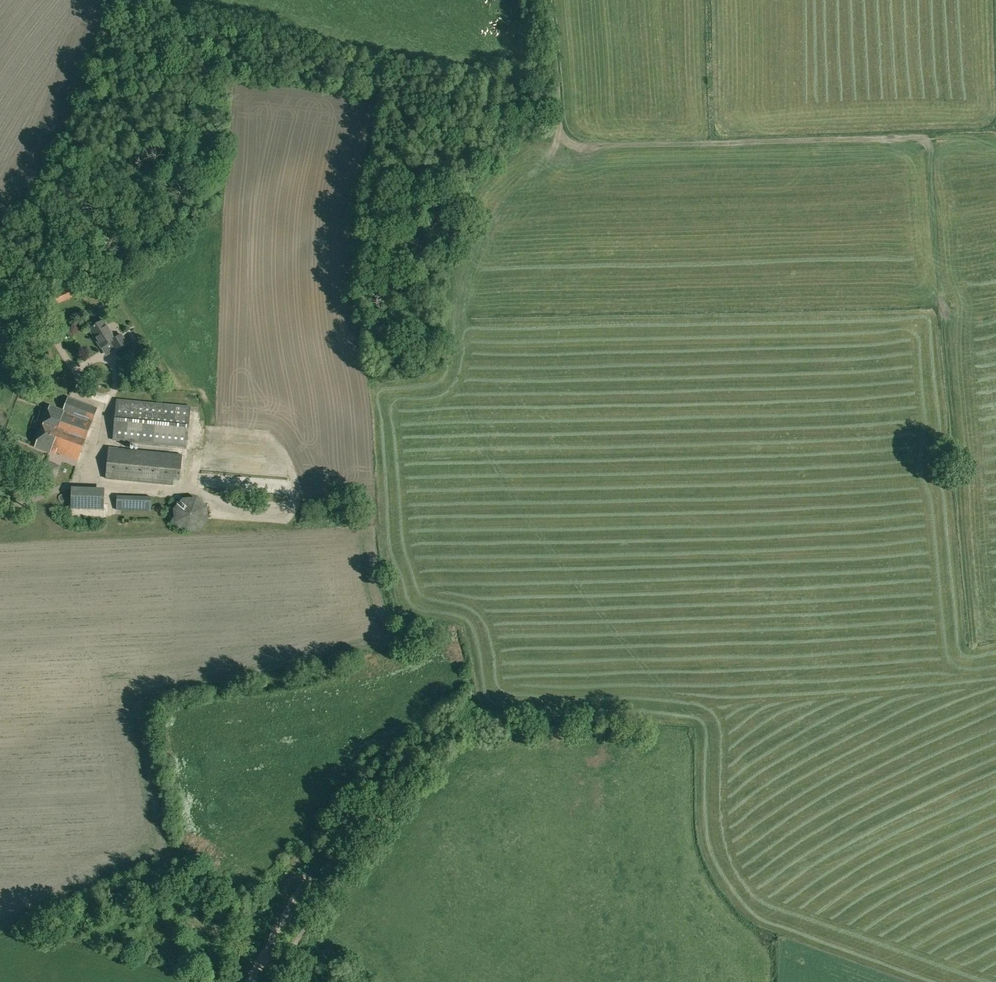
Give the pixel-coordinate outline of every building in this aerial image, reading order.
[(92,287),(107,279),(101,267),(87,275),(92,287)] [(58,304),(79,294),(73,281),(52,292),(58,304)] [(116,349),(126,343),(121,334),(115,338),(104,320),(89,329),(101,347),(111,341),(116,349)] [(79,460),(98,408),(68,397),(64,410),(50,405),(35,447),(50,452),(51,450),(79,460)] [(186,447),(191,406),(117,399),(113,440),(186,447)] [(182,455),(109,448),(106,478),(172,485),(173,479),(180,479),(182,455)] [(72,486),(71,519),(106,520),(107,508),(104,508),(104,487),(72,486)] [(150,511),(151,496),(117,495),(117,510),(150,511)] [(174,512),(174,514),(174,517),(175,520),(176,522),(177,524),(179,526),(181,528),(183,529),(186,530),(188,531),(191,531),(193,531),(196,530),(198,529),(201,528),(203,526),(204,524),(206,522),(207,520),(207,517),(207,514),(207,512),(207,509),(206,508),(206,507),(204,505),(203,503),(201,501),(199,500),(198,500),(196,499),(193,498),(191,498),(188,498),(186,499),(183,500),(181,501),(179,503),(177,505),(176,507),(175,509),(174,512)]
